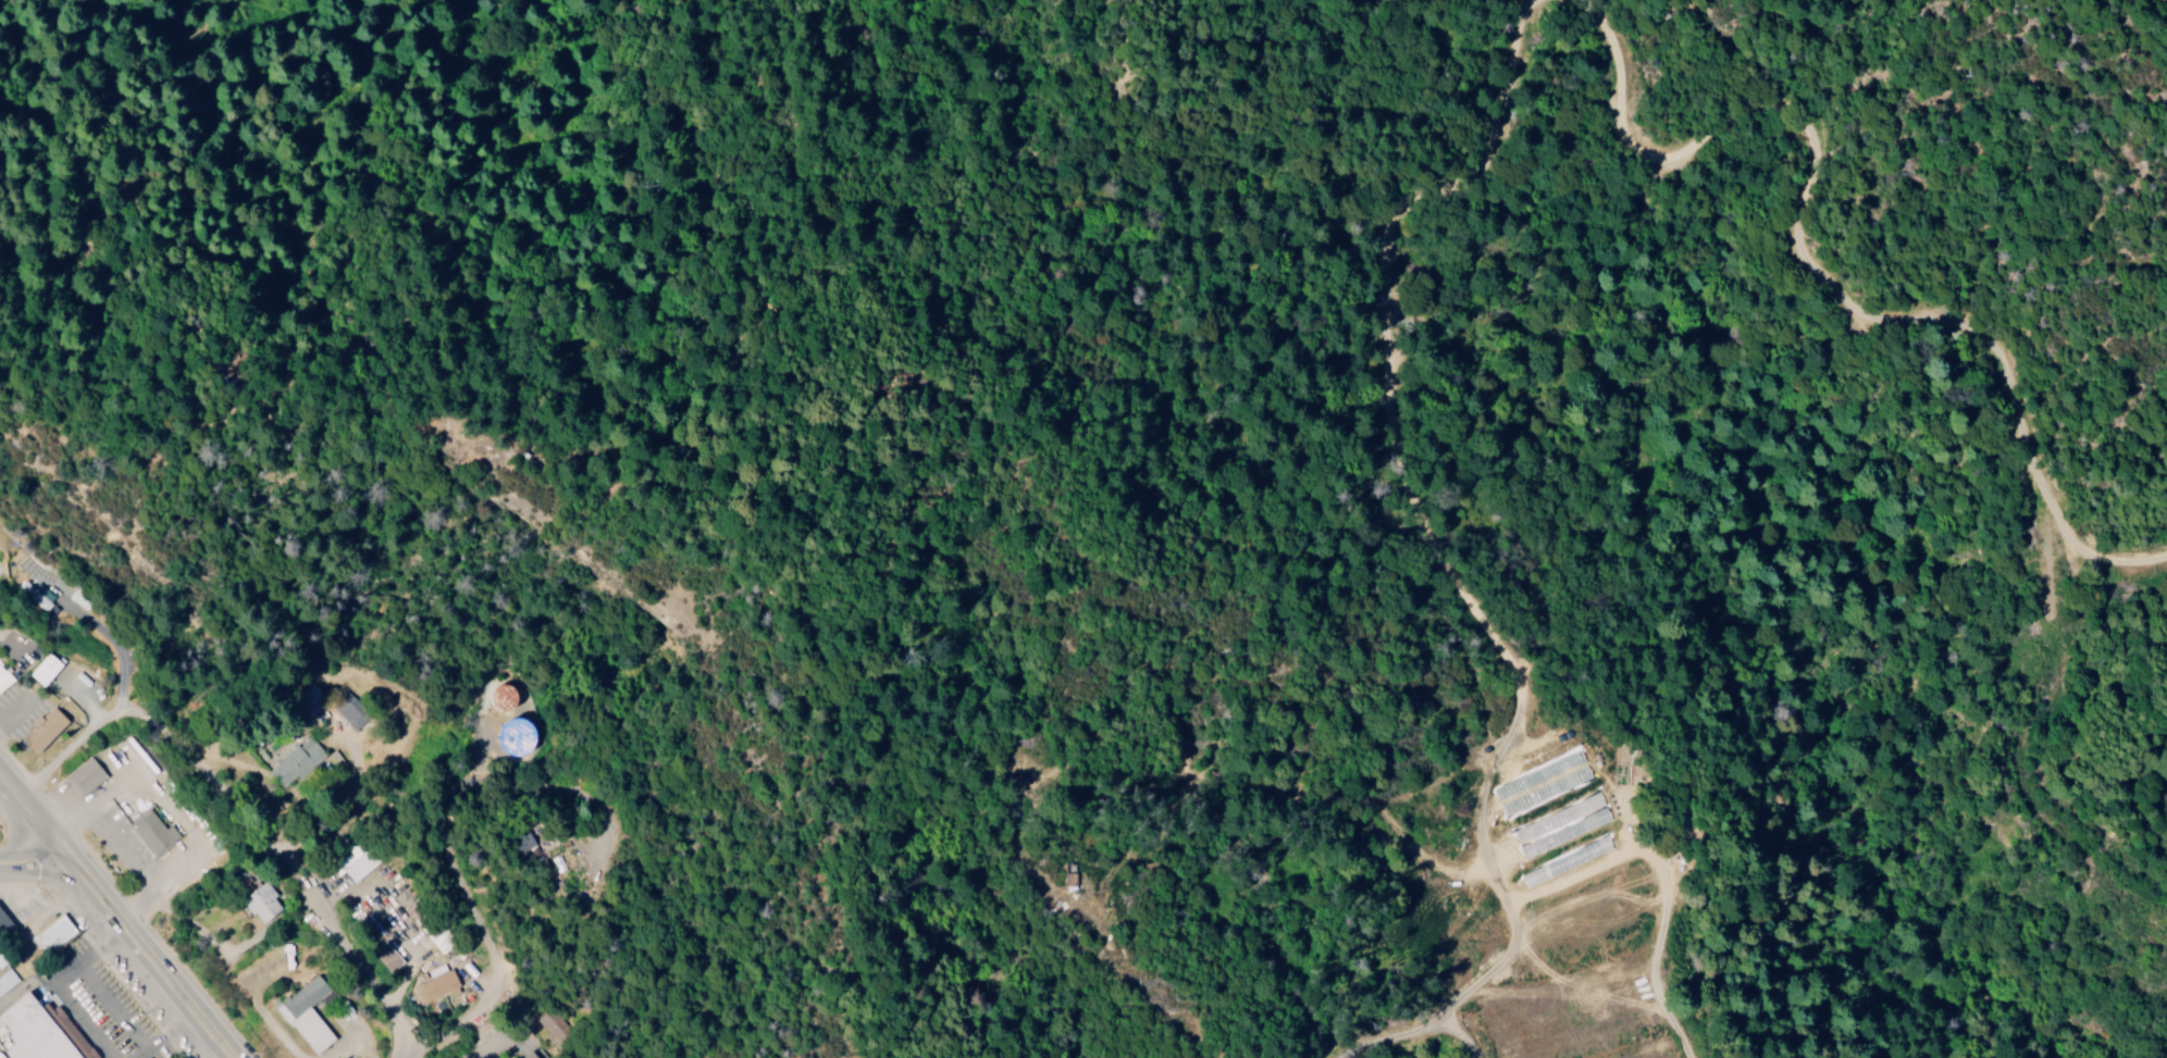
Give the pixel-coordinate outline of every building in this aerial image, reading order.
[(44,687),(65,664),(49,650),(29,673),(44,687)] [(17,677),(0,661),(0,696),(17,677)] [(494,684),(490,708),(515,712),(518,688),(494,684)] [(40,754),(73,721),(57,704),(24,737),(40,754)] [(499,753),(531,755),(533,719),(501,717),(499,753)] [(287,791),(325,753),(307,734),(268,773),(287,791)] [(66,778),(84,797),(109,774),(92,755),(66,778)] [(1535,834),(1604,806),(1599,794),(1530,821),(1535,834)] [(130,825),(158,857),(182,835),(173,825),(169,829),(150,807),(130,825)] [(534,849),(541,841),(524,828),(512,844),(522,852),(525,848),(536,857),(539,852),(534,849)] [(374,861),(353,847),(338,870),(359,883),(374,861)] [(1078,871),(1065,872),(1066,892),(1078,891),(1078,871)] [(266,883),(243,898),(261,925),(284,909),(266,883)] [(7,942),(45,911),(33,897),(10,916),(0,904),(0,934),(7,942)] [(77,929),(64,914),(35,940),(41,946),(46,941),(54,950),(77,929)] [(394,973),(407,962),(387,940),(374,952),(394,973)] [(452,992),(453,995),(465,990),(454,968),(414,987),(423,1005),(452,992)] [(22,982),(13,969),(0,977),(0,997),(22,982)] [(338,1037),(310,1004),(331,985),(318,970),(276,1007),(317,1055),(338,1037)] [(23,989),(79,1057),(0,1057),(0,1008),(23,989)]
